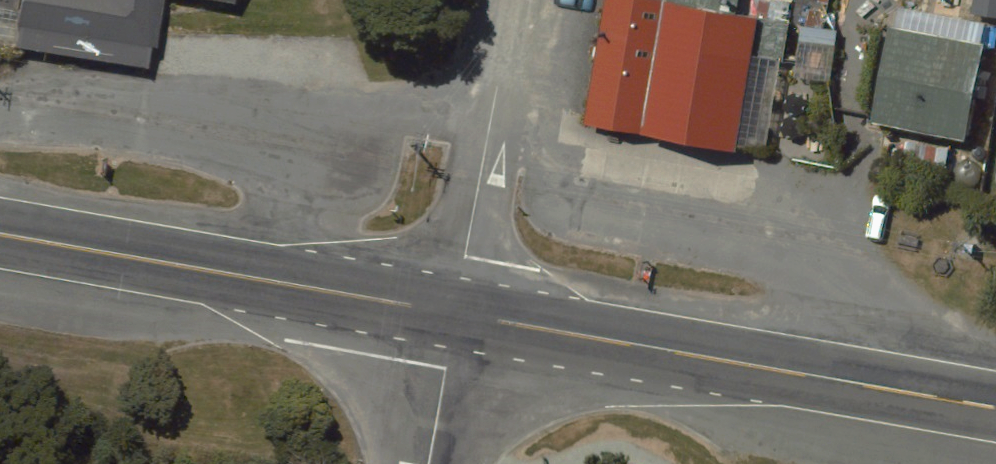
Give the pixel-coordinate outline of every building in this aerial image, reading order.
[(106,32),(113,0),(0,0),(0,11),(106,32)] [(527,105),(687,135),(713,0),(547,0),(527,105)] [(936,36),(829,16),(812,108),(919,128),(936,36)]
